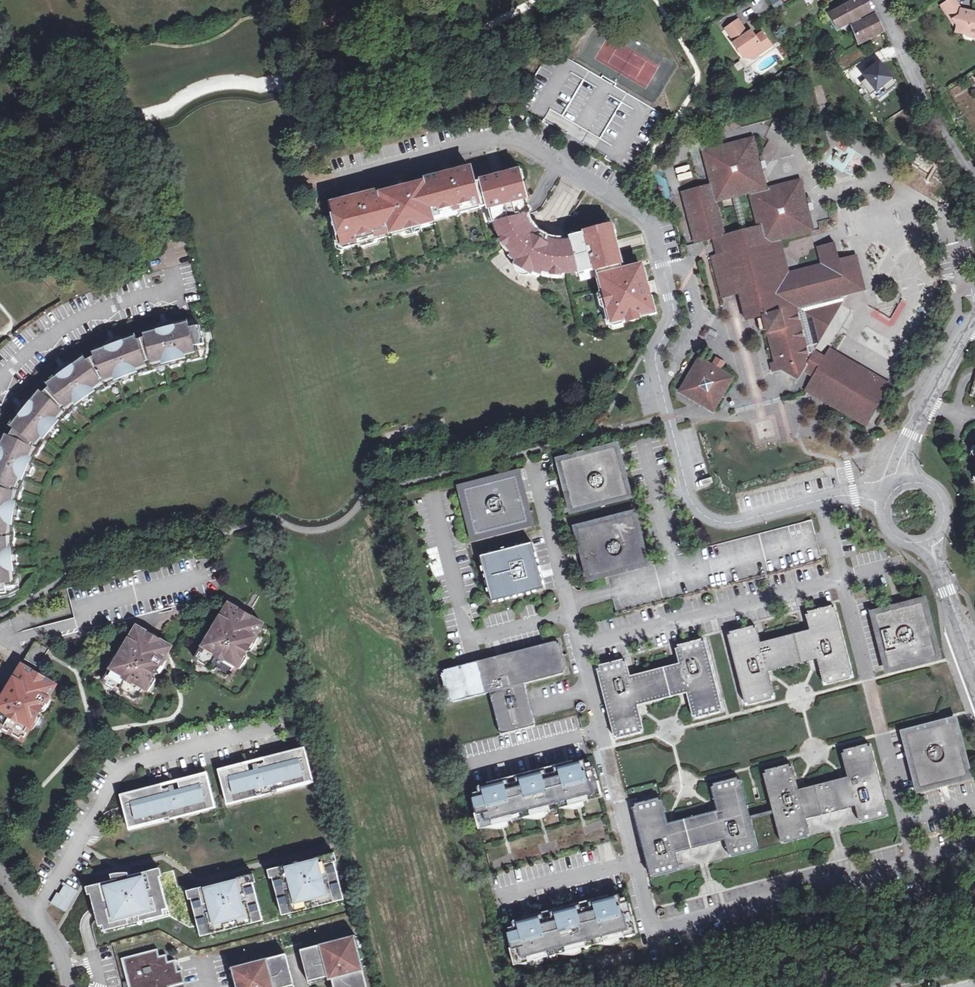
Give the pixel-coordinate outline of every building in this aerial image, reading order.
[(775,9),(784,4),(781,0),(769,0),(775,9)] [(866,0),(856,0),(830,14),(838,29),(850,23),(852,25),(861,20),(860,18),(873,11),(872,11),(866,0)] [(974,39),(974,15),(970,13),(969,18),(965,17),(961,11),(954,0),(952,0),(941,7),(952,25),(955,23),(958,27),(956,34),(965,35),(967,38),(974,40),(974,39)] [(858,44),(882,32),(874,15),(851,26),(858,44)] [(734,43),(745,58),(750,55),(754,59),(772,46),(762,32),(756,36),(751,30),(748,33),(739,20),(727,29),(736,42),(734,43)] [(822,48),(836,64),(838,62),(835,57),(835,56),(826,45),(822,48)] [(863,72),(896,54),(891,45),(858,63),(863,72)] [(880,65),(866,78),(879,93),(894,80),(880,65)] [(545,118),(566,130),(571,122),(550,109),(545,118)] [(802,197),(806,196),(801,179),(767,188),(761,168),(758,156),(753,136),(735,141),(736,145),(720,149),(719,145),(702,150),(710,181),(681,189),(693,234),(703,240),(716,237),(721,253),(711,256),(722,296),(738,292),(741,302),(747,301),(761,310),(763,316),(765,322),(758,324),(760,331),(767,330),(776,361),(774,362),(772,364),(772,367),(773,370),(777,371),(780,370),(782,368),(782,364),(792,362),(794,369),(801,374),(804,370),(808,363),(817,369),(814,376),(822,381),(815,394),(867,425),(891,383),(830,347),(824,357),(815,351),(809,352),(803,330),(797,307),(821,300),(843,295),(867,288),(859,255),(841,260),(836,242),(819,247),(824,264),(789,273),(780,240),(815,231),(810,212),(806,214),(802,197)] [(736,145),(735,141),(719,145),(720,149),(736,145)] [(762,154),(771,159),(778,147),(768,142),(762,154)] [(758,156),(761,168),(766,167),(763,155),(758,156)] [(690,166),(676,168),(678,182),(692,180),(690,166)] [(425,180),(434,213),(439,212),(443,214),(471,206),(473,203),(479,201),(475,183),(471,168),(425,180)] [(475,183),(479,201),(486,200),(490,217),(495,216),(496,222),(525,215),(531,213),(522,177),(515,173),(475,183)] [(379,192),(389,233),(395,232),(398,228),(403,227),(404,230),(412,228),(413,231),(422,229),(420,222),(425,220),(430,223),(436,221),(434,213),(425,180),(379,192)] [(389,233),(379,192),(333,203),(336,216),(343,242),(348,240),(352,243),(357,242),(358,246),(368,243),(367,239),(375,237),(375,234),(380,232),(384,235),(389,233)] [(806,214),(810,212),(809,210),(807,199),(806,196),(802,197),(806,214)] [(807,199),(809,210),(815,208),(812,197),(807,199)] [(525,215),(496,222),(499,231),(502,237),(503,239),(505,238),(507,241),(509,244),(508,245),(513,252),(509,256),(527,269),(542,274),(544,270),(552,271),(553,269),(560,270),(560,272),(569,272),(578,270),(570,241),(557,242),(549,240),(547,243),(545,242),(546,240),(544,235),(539,235),(537,237),(535,236),(537,233),(530,226),(525,215)] [(343,242),(336,216),(329,218),(336,248),(341,250),(351,248),(353,245),(352,243),(348,240),(343,242)] [(829,219),(819,223),(821,229),(831,226),(829,219)] [(936,219),(930,220),(933,234),(939,233),(936,219)] [(549,240),(557,242),(547,228),(530,226),(537,233),(535,236),(537,237),(539,235),(544,235),(546,240),(545,242),(547,243),(549,240)] [(570,241),(578,270),(583,269),(584,273),(596,269),(603,268),(604,274),(623,270),(613,230),(607,227),(569,236),(570,241)] [(695,242),(703,240),(693,234),(695,242)] [(503,239),(502,237),(498,240),(503,249),(509,256),(513,252),(508,245),(509,244),(507,241),(505,238),(503,239)] [(623,270),(604,274),(600,275),(601,281),(604,284),(606,290),(604,291),(606,299),(602,300),(604,307),(608,307),(609,312),(613,316),(615,321),(622,319),(654,312),(642,265),(623,270)] [(809,352),(815,351),(845,301),(843,295),(821,300),(797,307),(803,330),(809,352)] [(873,310),(870,316),(892,329),(907,303),(902,300),(890,320),(873,310)] [(747,301),(741,302),(746,320),(763,316),(761,310),(747,301)] [(609,312),(608,307),(604,307),(603,309),(608,327),(613,330),(624,327),(622,319),(615,321),(613,316),(609,312)] [(18,578),(10,579),(10,572),(14,571),(14,570),(14,565),(13,557),(13,550),(9,551),(8,550),(9,546),(11,544),(15,544),(15,538),(15,534),(15,533),(11,533),(8,530),(9,526),(12,526),(13,525),(13,519),(15,511),(16,505),(13,504),(13,500),(17,497),(20,498),(22,493),(22,491),(17,485),(18,483),(19,480),(20,479),(22,480),(23,479),(26,474),(29,467),(32,462),(29,459),(31,455),(35,455),(38,456),(42,448),(39,446),(39,444),(39,442),(41,439),(45,441),(50,435),(55,429),(59,424),(57,422),(60,419),(63,418),(66,420),(69,417),(73,414),(70,411),(70,409),(71,408),(75,405),(76,408),(82,403),(88,398),(94,393),(92,391),(96,389),(100,388),(102,392),(103,392),(110,388),(108,385),(109,381),(113,380),(115,382),(122,380),(130,377),(136,375),(135,372),(141,369),(144,372),(145,375),(150,373),(155,372),(154,368),(154,367),(156,364),(161,363),(162,366),(163,366),(169,364),(172,363),(175,362),(177,362),(184,360),(183,357),(192,355),(193,361),(206,357),(207,352),(207,344),(205,335),(203,330),(202,327),(197,320),(194,315),(186,317),(186,320),(144,331),(144,329),(134,332),(135,335),(91,350),(89,348),(81,354),(82,355),(46,383),(44,381),(37,388),(39,390),(9,426),(7,424),(2,432),(4,433),(0,442),(0,600),(6,599),(13,596),(20,592),(18,578)] [(711,365),(720,371),(725,363),(716,357),(711,365)] [(732,379),(720,371),(711,365),(700,358),(680,392),(712,412),(732,379)] [(782,364),(782,368),(799,377),(801,374),(794,369),(792,362),(782,364)] [(808,363),(804,370),(814,376),(817,369),(808,363)] [(822,381),(814,376),(806,389),(815,394),(822,381)] [(88,398),(82,403),(85,406),(90,402),(88,398)] [(55,429),(50,435),(53,439),(58,432),(55,429)] [(614,448),(613,449),(590,455),(565,461),(564,461),(563,461),(562,462),(573,505),(572,506),(572,508),(574,509),(576,507),(623,495),(624,496),(627,495),(627,493),(626,492),(625,492),(615,452),(616,451),(616,450),(615,449),(614,448)] [(468,487),(468,488),(469,489),(470,490),(471,490),(482,534),(480,535),(480,536),(481,538),(482,539),(484,539),(485,538),(485,536),(529,525),(530,527),(531,527),(533,526),(534,525),(534,524),(533,522),(531,522),(520,479),(522,477),(522,475),(520,473),(519,473),(517,475),(517,476),(473,487),(472,485),(470,485),(468,487)] [(630,517),(630,518),(608,524),(582,530),(581,529),(580,530),(579,530),(578,531),(579,533),(589,573),(589,575),(589,576),(591,576),(592,575),(644,562),(644,561),(643,559),(642,559),(632,519),(633,517),(633,516),(631,516),(630,517)] [(608,580),(618,616),(822,561),(817,541),(812,521),(608,580)] [(539,538),(489,551),(501,598),(552,585),(539,538)] [(239,611),(240,608),(228,601),(196,656),(234,678),(266,623),(253,616),(252,618),(239,611)] [(920,602),(919,604),(901,608),(879,614),(877,613),(875,613),(874,615),(875,618),(888,665),(886,667),(886,669),(888,670),(889,670),(890,670),(891,668),(933,657),(934,658),(935,658),(937,657),(937,656),(936,654),(935,654),(923,606),(924,605),(924,603),(923,602),(921,602),(920,602)] [(825,687),(854,680),(834,606),(806,613),(810,631),(761,644),(756,626),(727,633),(746,707),(775,699),(768,673),(818,660),(825,687)] [(252,618),(253,616),(240,608),(239,611),(252,618)] [(149,634),(150,632),(136,624),(104,680),(142,702),(174,646),(162,639),(161,641),(149,634)] [(161,641),(162,639),(150,632),(149,634),(161,641)] [(561,640),(440,671),(448,704),(489,694),(500,734),(536,725),(525,684),(569,672),(561,640)] [(694,721),(723,713),(704,640),(675,648),(679,665),(630,677),(625,661),(597,668),(616,740),(644,733),(638,709),(687,695),(694,721)] [(39,666),(49,649),(36,642),(26,659),(39,666)] [(35,670),(22,662),(0,699),(0,723),(27,739),(59,684),(47,677),(45,680),(33,672),(35,670)] [(45,680),(47,677),(35,670),(33,672),(45,680)] [(949,722),(910,733),(909,732),(907,732),(905,733),(905,734),(906,736),(919,785),(918,786),(919,788),(921,789),(922,789),(923,787),(963,777),(965,778),(966,777),(967,776),(968,774),(967,773),(954,724),(954,722),(954,721),(951,721),(950,721),(949,722)] [(175,778),(118,793),(123,812),(128,834),(317,784),(306,743),(250,758),(175,778)] [(762,772),(770,801),(781,845),(830,832),(833,841),(842,839),(840,830),(888,818),(870,745),(842,752),(848,778),(799,791),(792,764),(762,772)] [(600,798),(589,758),(473,790),(484,830),(600,798)] [(709,864),(759,851),(748,807),(740,778),(710,786),(717,812),(668,824),(661,799),(632,806),(651,879),(700,866),(703,878),(712,876),(709,864)] [(315,786),(230,806),(230,808),(316,788),(315,786)] [(781,845),(770,801),(748,807),(759,851),(781,845)] [(337,856),(325,859),(326,865),(336,863),(338,862),(337,856)] [(283,875),(274,877),(282,912),(307,906),(306,903),(318,900),(319,904),(344,898),(336,863),(326,865),(325,859),(309,863),(312,875),(300,878),(297,866),(282,869),(283,875)] [(309,863),(297,866),(300,878),(312,875),(309,863)] [(271,878),(274,877),(283,875),(282,869),(270,872),(271,878)] [(114,880),(98,883),(99,889),(91,890),(100,925),(124,919),(124,920),(145,916),(144,914),(169,908),(160,874),(153,876),(151,870),(131,875),(130,872),(119,872),(120,878),(114,880)] [(175,870),(160,874),(169,908),(171,916),(191,927),(199,925),(192,896),(191,891),(183,885),(179,886),(175,870)] [(255,875),(243,878),(244,884),(254,882),(257,881),(255,875)] [(202,894),(192,896),(199,925),(200,932),(226,926),(225,922),(236,919),(237,923),(263,917),(254,882),(244,884),(243,878),(228,882),(231,894),(219,897),(216,885),(200,888),(202,894)] [(228,882),(216,885),(219,897),(231,894),(228,882)] [(56,893),(49,904),(67,915),(80,893),(62,883),(61,885),(63,886),(58,894),(56,893)] [(200,888),(191,891),(192,896),(202,894),(200,888)] [(638,935),(627,891),(508,921),(519,965),(638,935)] [(307,906),(282,912),(284,921),(346,906),(344,898),(319,904),(307,906)] [(171,916),(169,908),(144,914),(145,916),(124,920),(124,919),(100,925),(102,933),(171,916)] [(226,926),(200,932),(202,940),(264,926),(263,917),(237,923),(226,926)] [(301,952),(308,979),(321,976),(322,979),(330,976),(333,986),(344,986),(365,982),(360,960),(359,960),(358,954),(359,954),(357,949),(354,950),(352,940),(329,945),(329,946),(323,948),(323,947),(314,949),(301,952)] [(122,957),(130,986),(186,986),(182,970),(178,971),(176,959),(169,961),(167,954),(160,956),(158,948),(122,957)] [(293,983),(287,956),(274,959),(265,961),(265,962),(259,964),(259,963),(236,968),(239,979),(236,979),(237,984),(238,984),(239,986),(280,986),(293,983)] [(236,968),(230,970),(233,980),(236,979),(239,979),(236,968)] [(321,976),(308,979),(309,985),(322,982),(321,976)]
